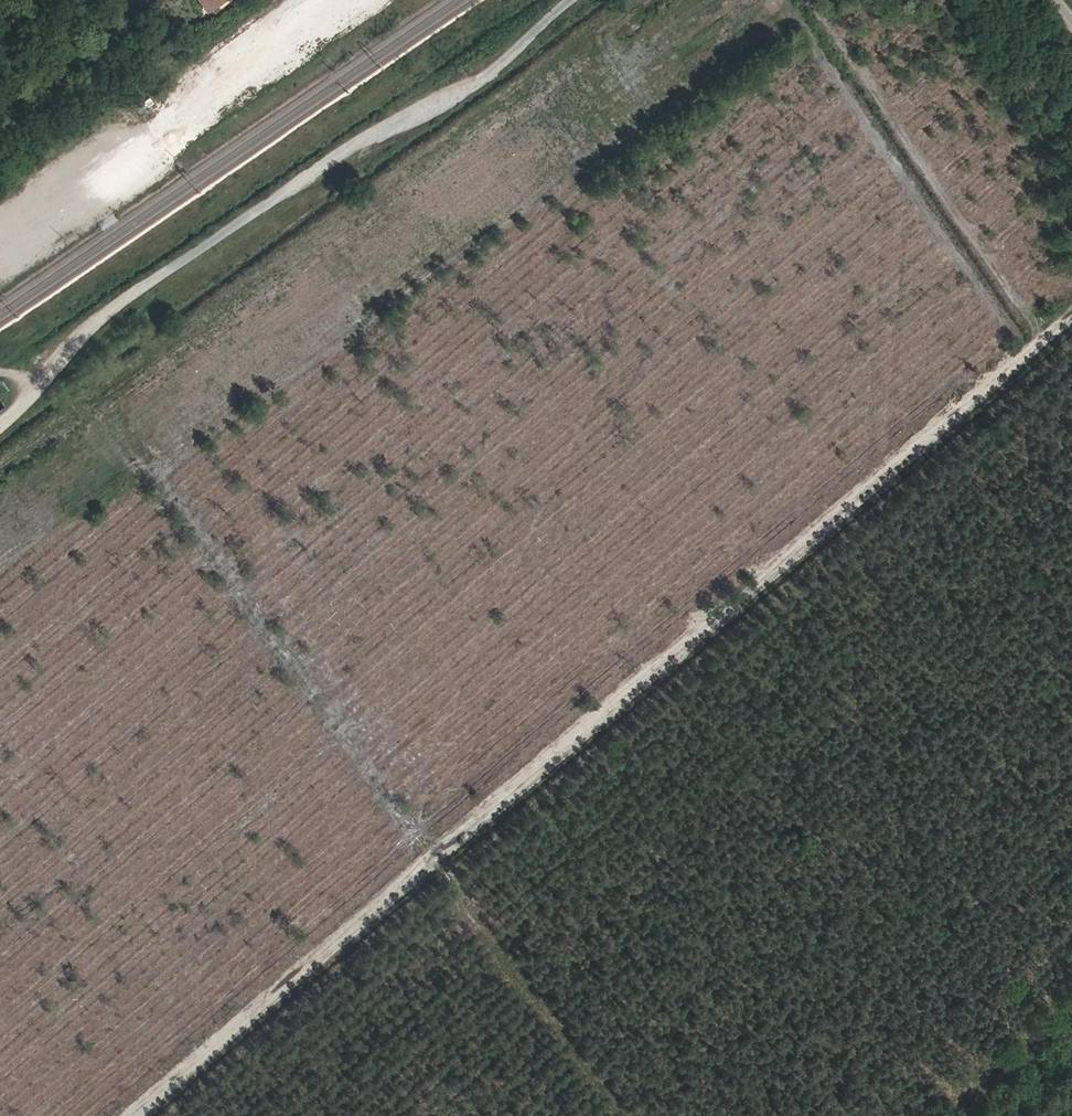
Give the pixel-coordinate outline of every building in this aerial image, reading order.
[(209,12),(226,0),(200,0),(209,12)] [(160,13),(152,1),(144,7),(153,19),(160,13)] [(0,392),(0,409),(8,403),(0,392)]
